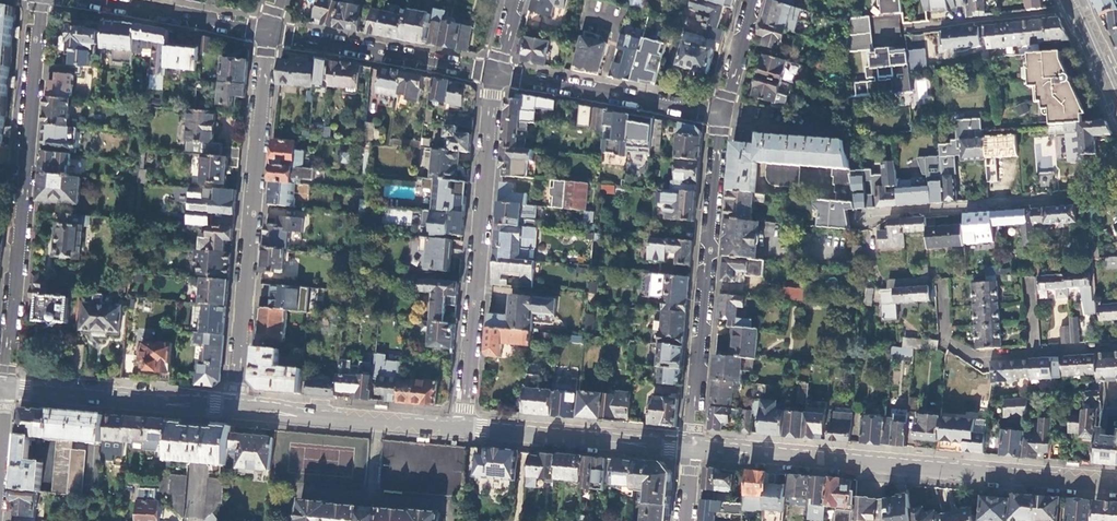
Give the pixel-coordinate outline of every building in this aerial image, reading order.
[(344,4),(333,1),(334,0),(333,0),(322,0),(316,18),(317,19),(326,21),(324,26),(337,28),(344,4)] [(344,4),(337,28),(345,29),(359,32),(362,17),(360,17),(362,7),(355,6),(356,0),(345,0),(344,4)] [(530,5),(529,11),(538,13),(538,14),(551,18),(555,6),(564,9),(567,0),(532,0),(530,5)] [(644,0),(634,0),(632,6),(642,9),(644,0)] [(703,0),(693,0),(691,9),(708,14),(704,26),(719,30),(725,6),(717,4),(703,0)] [(736,0),(718,0),(717,4),(725,6),(734,9),(736,0)] [(771,0),(770,0),(766,12),(763,23),(787,30),(794,33),(798,21),(812,22),(815,13),(792,6),(771,0)] [(882,16),(894,14),(902,13),(901,0),(877,0),(878,7),(881,6),(882,16)] [(966,6),(965,0),(924,0),(925,11),(966,6)] [(967,17),(986,15),(984,0),(965,0),(966,6),(967,17)] [(1028,10),(1044,9),(1043,0),(1027,0),(1028,10)] [(1095,5),(1096,5),(1100,16),(1110,13),(1116,12),(1116,0),(1093,0),(1095,5)] [(414,1),(409,19),(403,40),(418,43),(429,45),(433,19),(434,15),(418,13),(420,2),(414,1)] [(449,8),(450,8),(441,5),(437,19),(446,22),(449,8)] [(2,148),(3,135),(4,129),(7,86),(8,79),(12,36),(12,29),(14,7),(0,6),(0,147),(2,148)] [(446,22),(445,25),(441,47),(459,50),(467,51),(471,28),(455,25),(456,19),(452,19),(454,9),(449,8),(446,22)] [(384,12),(373,10),(367,33),(377,35),(384,12)] [(931,19),(946,16),(945,10),(930,13),(931,19)] [(409,19),(384,12),(377,35),(388,37),(403,40),(409,19)] [(848,36),(847,52),(867,50),(873,49),(872,33),(870,17),(851,18),(850,22),(848,36)] [(1064,28),(1059,17),(1049,19),(1037,20),(1040,43),(1069,40),(1064,28)] [(134,56),(137,24),(116,21),(103,18),(102,31),(101,43),(101,44),(101,48),(114,49),(112,62),(133,64),(134,56)] [(433,19),(429,45),(438,46),(441,47),(445,25),(436,23),(436,20),(433,19)] [(1004,24),(1007,47),(1040,43),(1037,20),(1023,22),(1004,24)] [(781,50),(787,30),(763,23),(760,35),(767,37),(764,46),(765,46),(762,55),(766,56),(777,59),(780,50),(781,50)] [(137,24),(134,56),(143,57),(145,41),(162,42),(161,48),(154,48),(151,88),(164,89),(165,68),(167,44),(168,44),(169,30),(152,27),(137,24)] [(942,31),(940,31),(941,46),(945,46),(945,49),(955,48),(955,52),(963,51),(981,45),(980,37),(986,37),(987,50),(1007,47),(1004,24),(990,25),(942,31)] [(724,43),(727,32),(719,30),(704,26),(703,29),(708,31),(706,38),(724,43)] [(101,43),(102,31),(84,30),(84,29),(70,28),(69,38),(63,37),(62,39),(61,49),(62,51),(69,51),(72,52),(72,65),(89,67),(90,53),(88,53),(88,50),(94,50),(94,45),(98,45),(98,43),(101,43)] [(583,72),(599,75),(607,43),(594,40),(596,35),(588,33),(586,38),(583,37),(574,71),(583,72)] [(925,33),(905,35),(907,50),(908,57),(925,55),(923,37),(925,33)] [(613,62),(609,77),(617,78),(630,81),(631,78),(640,80),(639,83),(645,84),(655,85),(659,71),(649,68),(652,55),(663,58),(667,44),(662,43),(663,41),(658,40),(658,42),(643,37),(642,40),(633,38),(633,36),(630,35),(630,37),(621,34),(617,49),(627,52),(623,65),(613,62)] [(211,38),(202,36),(200,51),(210,53),(211,38)] [(550,42),(522,36),(517,55),(520,61),(539,65),(545,66),(550,42)] [(721,53),(724,43),(706,38),(703,47),(700,46),(701,43),(694,41),(693,44),(685,42),(683,51),(681,57),(679,66),(708,74),(714,51),(721,53)] [(183,46),(168,44),(167,44),(165,68),(198,71),(200,47),(196,47),(196,45),(183,43),(183,46)] [(895,93),(912,91),(911,78),(910,78),(910,73),(908,57),(907,50),(892,51),(891,47),(877,49),(877,53),(871,54),(871,57),(872,67),(869,67),(866,67),(867,79),(876,78),(876,81),(855,83),(857,96),(869,95),(869,97),(879,96),(878,93),(888,92),(889,93),(895,92),(895,93)] [(873,49),(867,50),(869,67),(872,67),(871,57),(871,54),(877,53),(877,49),(873,49)] [(1059,52),(1030,54),(1031,68),(1031,79),(1034,79),(1036,79),(1036,86),(1042,86),(1045,86),(1045,93),(1048,92),(1048,101),(1049,101),(1050,109),(1057,108),(1058,125),(1065,124),(1068,124),(1089,123),(1088,115),(1086,115),(1087,106),(1083,101),(1076,101),(1075,93),(1072,94),(1071,84),(1072,84),(1072,83),(1073,82),(1072,80),(1071,79),(1070,79),(1069,79),(1068,79),(1060,86),(1056,81),(1059,78),(1064,78),(1063,74),(1060,75),(1059,52)] [(1060,86),(1068,79),(1061,60),(1061,52),(1059,52),(1060,75),(1063,74),(1064,78),(1059,78),(1056,81),(1060,86)] [(760,76),(782,83),(788,62),(777,59),(766,56),(760,76)] [(319,64),(316,87),(318,87),(318,91),(328,92),(329,88),(330,86),(332,63),(332,60),(326,59),(319,58),(319,64)] [(247,76),(249,61),(224,59),(222,82),(247,84),(247,76)] [(299,86),(316,87),(319,64),(282,59),(279,85),(283,85),(282,93),(298,95),(299,86)] [(332,63),(330,86),(360,89),(361,66),(332,63)] [(392,71),(381,69),(378,89),(379,89),(378,93),(399,97),(399,95),(403,73),(392,71)] [(403,73),(399,95),(409,97),(409,100),(419,103),(424,77),(415,76),(403,73)] [(776,104),(782,83),(760,76),(754,98),(776,104)] [(64,80),(49,79),(49,87),(63,88),(64,80)] [(448,82),(436,79),(432,101),(463,107),(467,85),(448,82)] [(927,79),(917,80),(918,97),(928,96),(927,79)] [(222,82),(220,105),(238,106),(238,98),(245,98),(246,92),(247,84),(222,82)] [(1072,94),(1075,93),(1076,101),(1083,101),(1071,84),(1072,94)] [(48,99),(66,100),(67,88),(63,88),(49,87),(48,99)] [(507,110),(506,121),(527,123),(531,123),(533,97),(524,95),(514,93),(508,98),(507,110)] [(82,105),(83,102),(66,100),(48,99),(45,125),(67,127),(69,127),(71,104),(82,105)] [(593,108),(584,106),(580,127),(591,127),(593,108)] [(596,108),(593,108),(591,127),(591,129),(604,131),(604,126),(605,110),(596,108)] [(217,112),(187,110),(186,119),(189,119),(187,141),(214,143),(217,112)] [(627,157),(631,115),(612,111),(605,110),(604,126),(615,127),(614,141),(603,139),(602,153),(616,154),(618,157),(627,157)] [(473,127),(474,118),(456,117),(455,127),(458,127),(473,127)] [(982,118),(956,120),(958,139),(959,138),(959,142),(962,142),(963,155),(963,160),(985,158),(984,137),(982,118)] [(660,152),(662,121),(655,119),(652,151),(660,152)] [(527,123),(506,121),(504,139),(504,149),(525,150),(526,138),(518,138),(519,131),(526,131),(527,123)] [(1109,129),(1106,121),(1089,123),(1068,124),(1058,125),(1048,126),(1049,135),(1064,134),(1067,163),(1083,163),(1082,155),(1096,154),(1096,141),(1106,140),(1105,136),(1112,135),(1109,129)] [(678,135),(677,158),(678,158),(700,160),(702,138),(702,133),(699,129),(694,128),(694,126),(679,124),(678,135)] [(67,127),(45,125),(43,149),(68,151),(69,141),(68,141),(69,135),(66,135),(67,127)] [(458,127),(455,127),(446,126),(445,142),(449,142),(448,150),(460,151),(471,152),(471,141),(472,135),(457,134),(458,127)] [(366,129),(365,142),(372,143),(374,130),(366,129)] [(851,169),(846,142),(828,140),(773,136),(759,135),(759,145),(734,143),(733,155),(730,192),(753,193),(757,162),(766,163),(765,173),(767,178),(767,181),(769,182),(771,184),(774,185),(798,187),(800,165),(833,168),(832,176),(834,176),(833,184),(835,184),(834,192),(836,192),(835,200),(854,202),(849,174),(851,173),(851,169)] [(984,137),(985,158),(987,183),(999,182),(997,158),(1018,157),(1016,135),(984,137)] [(940,144),(944,202),(948,201),(959,201),(956,155),(963,155),(962,142),(959,142),(959,138),(958,139),(952,139),(953,143),(940,144)] [(423,142),(391,139),(390,145),(422,148),(423,142)] [(295,151),(296,142),(274,141),(273,157),(272,166),(305,168),(306,151),(295,151)] [(372,143),(365,142),(363,174),(370,174),(373,143),(372,143)] [(9,164),(10,148),(2,148),(0,147),(0,163),(9,164)] [(240,159),(241,149),(224,148),(223,157),(240,159)] [(448,150),(434,148),(432,179),(452,181),(457,181),(460,151),(448,150)] [(525,150),(504,149),(502,164),(501,176),(527,178),(529,161),(532,161),(533,151),(525,150)] [(149,170),(145,170),(146,150),(142,150),(139,182),(147,183),(149,170)] [(71,166),(72,155),(43,153),(41,174),(69,177),(70,166),(71,166)] [(205,155),(202,183),(227,184),(228,167),(239,168),(240,159),(223,157),(205,155)] [(698,175),(700,160),(678,158),(676,182),(673,182),(672,191),(697,193),(698,175)] [(873,179),(874,193),(876,193),(877,206),(881,206),(900,205),(899,187),(897,160),(884,161),(885,173),(873,174),(872,168),(851,169),(851,173),(856,202),(857,208),(862,207),(867,207),(866,194),(865,180),(873,179)] [(536,162),(532,161),(529,161),(527,178),(534,179),(536,162)] [(314,180),(315,169),(305,168),(272,166),(271,178),(271,182),(292,183),(292,181),(292,179),(299,179),(314,180)] [(1051,185),(1052,171),(1040,171),(1039,185),(1051,185)] [(81,178),(69,177),(41,174),(39,201),(79,204),(81,178)] [(466,202),(467,196),(455,195),(456,189),(452,189),(452,181),(432,179),(422,178),(421,189),(432,190),(434,198),(433,211),(436,211),(465,214),(466,202)] [(865,180),(866,194),(874,193),(873,179),(865,180)] [(554,188),(551,188),(550,193),(550,195),(551,196),(552,197),(553,197),(552,208),(586,211),(588,184),(555,180),(554,188)] [(902,187),(899,187),(900,205),(915,204),(931,203),(930,187),(913,188),(912,180),(901,181),(902,187)] [(295,198),(297,198),(298,184),(293,184),(294,183),(292,183),(271,182),(270,192),(269,204),(295,207),(295,198)] [(512,194),(513,187),(515,187),(516,184),(513,184),(513,183),(501,183),(499,198),(499,203),(528,206),(528,196),(512,194)] [(600,193),(614,194),(615,184),(601,183),(600,193)] [(1090,183),(1070,184),(1070,193),(1090,191),(1090,183)] [(939,186),(930,187),(931,203),(940,202),(939,186)] [(235,208),(237,191),(213,189),(211,213),(235,215),(235,208)] [(367,214),(369,191),(364,190),(363,203),(361,203),(360,213),(367,214)] [(672,191),(665,190),(664,204),(668,204),(667,219),(694,222),(695,212),(697,193),(672,191)] [(753,193),(730,192),(729,204),(727,218),(752,220),(754,201),(765,202),(766,194),(753,193)] [(825,210),(823,227),(851,229),(849,209),(857,208),(856,202),(854,202),(835,200),(819,199),(818,205),(825,210)] [(537,206),(528,206),(499,203),(498,217),(497,224),(522,227),(522,226),(528,227),(528,220),(536,221),(537,206)] [(1100,204),(1087,205),(1089,221),(1101,220),(1100,204)] [(818,205),(817,226),(823,227),(825,210),(818,205)] [(1077,223),(1076,206),(1054,208),(1033,209),(1035,233),(1044,232),(1044,235),(1059,234),(1058,224),(1077,223)] [(1035,233),(1033,209),(1024,210),(992,212),(993,226),(1023,224),(1024,246),(1036,245),(1035,233)] [(433,211),(425,210),(424,221),(435,222),(436,211),(433,211)] [(464,229),(465,214),(436,211),(435,222),(450,224),(449,234),(463,236),(464,229)] [(993,226),(992,212),(984,213),(964,214),(966,244),(977,243),(977,234),(976,232),(983,231),(993,231),(993,226)] [(58,224),(56,257),(80,260),(83,227),(82,227),(82,216),(60,214),(56,214),(55,217),(60,217),(59,224),(58,224)] [(208,215),(184,214),(184,225),(207,226),(208,215)] [(265,249),(286,250),(289,251),(290,239),(302,239),(304,219),(282,217),(281,226),(276,226),(267,224),(266,232),(265,249)] [(927,228),(926,217),(915,218),(888,220),(889,231),(879,232),(880,248),(904,247),(903,232),(927,230),(927,228)] [(757,221),(752,220),(727,218),(726,239),(724,257),(753,259),(755,245),(757,245),(757,234),(756,233),(757,221)] [(522,227),(497,224),(495,246),(494,257),(529,260),(530,248),(536,248),(538,229),(522,227)] [(963,246),(962,225),(927,228),(927,230),(928,249),(963,246)] [(233,235),(234,229),(210,227),(209,238),(211,238),(210,242),(213,242),(212,252),(225,253),(226,240),(233,241),(233,235)] [(449,271),(452,240),(422,237),(421,253),(427,253),(426,269),(449,271)] [(691,256),(692,242),(651,238),(650,259),(663,260),(666,258),(667,252),(678,253),(677,264),(690,265),(691,256)] [(276,270),(285,270),(286,250),(265,249),(263,264),(263,272),(276,273),(276,270)] [(225,253),(212,252),(196,251),(195,266),(200,266),(199,275),(229,278),(230,268),(231,254),(225,253)] [(529,260),(494,257),(493,275),(492,284),(508,286),(508,275),(509,271),(523,273),(522,277),(521,287),(538,288),(539,278),(533,277),(535,261),(529,260)] [(765,260),(753,259),(724,257),(723,272),(722,280),(741,282),(741,274),(748,275),(747,275),(764,277),(765,260)] [(1105,258),(1106,270),(1116,269),(1116,257),(1105,258)] [(937,269),(929,269),(929,277),(929,279),(938,279),(937,269)] [(645,293),(645,296),(664,298),(664,299),(674,299),(676,276),(643,273),(641,293),(645,293)] [(1090,273),(1065,275),(1067,288),(1079,288),(1080,294),(1081,295),(1089,295),(1091,293),(1090,287),(1090,273)] [(1065,275),(1034,277),(1035,283),(1035,291),(1055,290),(1055,300),(1067,299),(1067,288),(1065,275)] [(689,285),(689,277),(676,276),(674,299),(687,301),(689,285)] [(930,286),(929,279),(929,277),(886,280),(886,290),(930,286)] [(229,281),(202,279),(200,304),(227,306),(227,300),(229,281)] [(48,290),(49,281),(32,280),(31,289),(48,290)] [(458,297),(459,283),(420,280),(419,292),(436,293),(434,322),(446,324),(447,305),(457,306),(458,297)] [(977,349),(1001,347),(1001,337),(999,313),(997,291),(996,281),(972,283),(973,295),(974,317),(976,339),(977,349)] [(303,287),(283,285),(275,285),(275,297),(272,296),(270,309),(288,311),(301,312),(303,287)] [(935,286),(930,286),(886,290),(881,290),(883,321),(898,320),(896,303),(931,300),(930,296),(936,296),(935,286)] [(864,305),(872,305),(873,288),(865,287),(864,305)] [(784,300),(786,300),(803,302),(804,289),(785,288),(784,300)] [(71,292),(48,290),(31,289),(30,298),(40,299),(37,321),(38,322),(39,326),(42,328),(46,328),(50,326),(51,322),(55,328),(60,323),(68,324),(71,292)] [(82,330),(94,331),(94,337),(107,337),(108,332),(120,332),(122,307),(112,306),(113,296),(95,294),(94,305),(84,304),(82,330)] [(721,295),(719,309),(718,319),(730,320),(729,327),(733,327),(751,328),(752,320),(737,318),(738,307),(744,307),(745,297),(725,295),(721,295)] [(510,318),(489,317),(489,319),(488,328),(532,331),(533,321),(551,322),(551,314),(555,315),(556,301),(512,296),(510,318)] [(162,300),(150,299),(149,307),(162,308),(162,300)] [(687,307),(687,301),(674,299),(664,299),(662,311),(666,311),(686,313),(687,307)] [(371,305),(359,304),(358,317),(360,317),(369,318),(371,305)] [(850,314),(851,306),(837,305),(836,313),(850,314)] [(1110,305),(1100,306),(1101,321),(1116,320),(1116,305),(1110,305)] [(288,311),(270,309),(259,308),(258,327),(256,348),(265,349),(267,340),(286,342),(288,311)] [(686,319),(686,313),(666,311),(665,322),(685,324),(686,319)] [(343,323),(343,320),(344,316),(344,315),(332,314),(331,321),(343,323)] [(594,314),(588,314),(586,336),(592,336),(592,335),(594,314)] [(1077,319),(1069,320),(1070,326),(1071,343),(1079,342),(1077,319)] [(423,331),(431,332),(432,322),(425,322),(425,323),(423,322),(423,331)] [(446,324),(434,322),(432,322),(430,347),(453,349),(454,341),(455,324),(446,324)] [(684,336),(685,324),(665,322),(661,322),(660,332),(659,332),(659,344),(660,344),(683,346),(684,336)] [(1060,326),(1061,343),(1071,343),(1070,326),(1060,326)] [(755,359),(758,329),(751,328),(733,327),(730,357),(743,358),(755,359)] [(530,346),(532,331),(488,328),(486,346),(486,354),(488,356),(501,358),(503,344),(530,346)] [(938,351),(938,342),(925,341),(905,339),(904,348),(913,349),(914,349),(928,349),(928,350),(938,351)] [(174,344),(173,343),(161,343),(161,344),(142,342),(141,362),(144,362),(144,369),(148,370),(159,371),(158,382),(171,383),(174,344)] [(682,355),(683,346),(660,344),(658,366),(659,366),(681,368),(682,355)] [(85,346),(76,345),(73,375),(83,375),(85,346)] [(207,345),(205,363),(199,362),(198,373),(193,373),(192,385),(214,387),(220,382),(222,365),(223,347),(207,345)] [(265,349),(256,348),(253,380),(262,391),(282,393),(301,394),(302,382),(303,370),(279,367),(280,350),(265,349)] [(897,348),(896,354),(913,356),(913,349),(904,348),(897,348)] [(1110,354),(1095,355),(1098,374),(1099,383),(1100,392),(1100,411),(1106,410),(1104,383),(1116,382),(1116,353),(1110,354)] [(386,361),(386,355),(376,354),(375,361),(373,379),(379,380),(378,395),(387,395),(387,402),(393,402),(399,403),(401,378),(401,373),(402,362),(386,361)] [(730,357),(715,355),(714,367),(713,380),(734,382),(741,383),(743,358),(730,357)] [(1098,374),(1095,355),(1083,356),(1060,358),(1062,377),(1098,374)] [(373,379),(375,361),(360,359),(359,364),(352,363),(353,358),(340,357),(337,383),(337,392),(352,393),(358,394),(358,399),(371,400),(373,379)] [(1062,377),(1060,358),(1040,359),(1030,360),(1032,377),(1032,381),(1062,378),(1062,377)] [(990,363),(990,374),(990,376),(990,382),(990,390),(999,389),(1004,389),(1004,382),(1017,382),(1016,374),(1022,374),(1022,378),(1032,377),(1030,360),(1017,361),(990,363)] [(681,368),(659,366),(657,383),(665,384),(679,385),(680,376),(681,368)] [(412,374),(401,373),(401,378),(399,403),(419,404),(436,406),(438,382),(425,381),(425,382),(415,381),(414,386),(411,385),(412,374)] [(990,382),(990,376),(984,373),(982,388),(989,389),(990,382)] [(541,376),(528,375),(524,413),(536,414),(551,415),(553,391),(539,390),(541,376)] [(302,382),(301,394),(320,396),(336,397),(337,392),(337,383),(327,382),(327,380),(316,379),(316,376),(310,376),(309,382),(302,382)] [(577,380),(554,378),(553,391),(551,415),(560,416),(574,417),(576,393),(575,393),(577,380)] [(734,382),(713,380),(712,393),(711,403),(724,404),(732,405),(734,382)] [(807,404),(809,384),(800,383),(798,399),(801,399),(801,403),(807,404)] [(679,394),(679,385),(665,384),(664,392),(679,394)] [(762,399),(763,385),(755,384),(753,398),(762,399)] [(601,394),(599,419),(609,420),(614,421),(614,416),(629,417),(631,393),(614,391),(614,395),(601,394)] [(602,393),(580,392),(578,418),(588,418),(599,419),(601,394),(602,393)] [(1100,412),(1100,411),(1100,392),(1094,392),(1087,393),(1088,405),(1092,404),(1092,411),(1078,412),(1077,418),(1070,418),(1069,434),(1070,434),(1070,433),(1081,434),(1081,437),(1084,437),(1084,440),(1092,440),(1092,438),(1095,438),(1096,412),(1100,412)] [(652,398),(650,424),(656,424),(663,425),(663,426),(676,426),(677,415),(677,413),(678,400),(652,398)] [(917,398),(909,398),(908,412),(916,412),(917,398)] [(1028,398),(1006,400),(1005,418),(1026,416),(1028,398)] [(1037,399),(1029,399),(1028,407),(1036,408),(1037,399)] [(767,434),(783,436),(785,412),(774,411),(775,405),(765,404),(765,410),(762,410),(760,434),(767,434)] [(730,414),(730,408),(711,407),(709,429),(722,430),(722,422),(729,423),(730,414)] [(798,409),(785,407),(785,412),(783,436),(792,437),(804,438),(806,413),(798,413),(798,409)] [(20,412),(18,434),(32,435),(32,437),(49,438),(51,411),(37,410),(24,408),(20,412)] [(750,433),(752,410),(743,409),(742,416),(741,432),(750,433)] [(885,419),(886,410),(874,409),(874,414),(865,413),(865,417),(863,416),(862,443),(865,443),(883,445),(885,419)] [(1111,465),(1116,466),(1116,438),(1105,438),(1106,431),(1107,427),(1106,417),(1116,417),(1116,409),(1106,410),(1100,411),(1100,412),(1097,464),(1111,465)] [(834,411),(827,410),(826,415),(825,424),(830,425),(828,440),(841,441),(851,442),(853,428),(852,428),(854,414),(834,413),(834,411)] [(62,412),(51,411),(49,438),(58,439),(54,493),(68,494),(72,450),(72,440),(74,413),(62,412)] [(88,414),(74,413),(72,440),(103,443),(103,440),(105,416),(88,414)] [(826,415),(806,413),(804,438),(812,438),(815,439),(816,434),(824,434),(825,424),(826,415)] [(861,414),(854,413),(854,414),(852,428),(853,428),(851,442),(859,443),(861,414)] [(895,419),(885,419),(883,445),(888,445),(905,447),(908,416),(895,415),(895,419)] [(116,417),(105,416),(103,440),(125,442),(127,417),(116,417)] [(941,417),(922,416),(921,427),(916,426),(915,440),(939,442),(941,417)] [(127,417),(125,442),(145,444),(146,441),(147,419),(137,418),(127,417)] [(941,417),(939,442),(964,444),(963,452),(972,453),(984,454),(986,435),(974,434),(975,421),(941,417)] [(160,420),(147,419),(146,441),(160,442),(170,443),(172,421),(160,420)] [(1050,439),(1052,421),(1040,419),(1038,436),(1024,435),(1022,457),(1032,458),(1043,459),(1044,451),(1049,452),(1050,439)] [(186,423),(172,421),(170,443),(168,461),(199,464),(228,466),(230,451),(232,432),(233,427),(224,426),(218,425),(218,431),(185,428),(186,423)] [(986,435),(987,422),(975,421),(974,434),(986,435)] [(1002,444),(1001,455),(1010,456),(1022,457),(1024,435),(1024,434),(1003,431),(1002,440),(1002,444)] [(274,436),(232,432),(230,451),(236,452),(235,469),(270,472),(274,436)] [(32,435),(18,434),(15,476),(13,490),(38,492),(41,492),(43,463),(30,462),(32,437),(32,435)] [(1049,452),(1049,460),(1060,461),(1062,440),(1050,439),(1049,452)] [(460,493),(463,446),(383,441),(381,463),(387,464),(386,481),(399,482),(398,489),(431,491),(460,493)] [(499,450),(485,449),(484,455),(477,454),(475,477),(516,481),(519,452),(499,450)] [(86,451),(72,450),(68,494),(82,495),(86,451)] [(547,454),(544,454),(544,457),(530,456),(528,477),(555,479),(557,455),(547,454)] [(557,455),(555,479),(582,482),(584,457),(569,456),(557,455)] [(587,458),(584,457),(582,482),(581,489),(591,489),(594,458),(587,458)] [(604,490),(605,484),(605,481),(607,459),(604,459),(594,458),(591,489),(604,490)] [(622,461),(607,459),(605,481),(605,484),(635,486),(637,462),(622,461)] [(637,462),(635,486),(635,489),(650,490),(649,505),(647,505),(645,520),(667,520),(671,477),(672,477),(672,474),(664,464),(649,463),(637,462)] [(733,476),(717,474),(717,468),(705,467),(704,480),(702,500),(714,501),(715,489),(720,489),(720,490),(732,491),(733,476)] [(748,471),(746,494),(744,494),(743,503),(742,513),(746,513),(761,514),(763,496),(765,496),(766,483),(767,473),(755,471),(748,471)] [(786,485),(784,499),(796,500),(795,513),(807,514),(808,498),(810,476),(798,475),(787,474),(786,485)] [(169,496),(169,502),(183,519),(184,518),(187,476),(171,475),(170,478),(169,496)] [(815,505),(825,505),(828,478),(818,477),(810,476),(808,498),(815,499),(815,505)] [(161,495),(169,496),(170,478),(162,477),(161,490),(161,495)] [(205,520),(206,520),(223,504),(224,479),(209,478),(205,520)] [(828,478),(825,505),(841,506),(849,507),(851,485),(851,483),(840,482),(840,479),(833,478),(828,478)] [(763,496),(761,514),(761,520),(779,520),(780,514),(783,514),(784,499),(786,485),(766,483),(765,496),(763,496)] [(856,485),(851,485),(849,507),(841,506),(841,509),(838,509),(837,514),(835,514),(834,520),(854,520),(855,497),(856,485)] [(140,488),(139,501),(157,502),(157,495),(161,495),(161,490),(140,488)] [(13,490),(12,511),(17,512),(16,516),(17,516),(16,520),(35,520),(35,518),(36,518),(38,492),(13,490)] [(885,500),(889,520),(890,520),(913,520),(911,511),(908,494),(898,496),(898,498),(885,500)] [(1013,494),(1010,520),(1020,520),(1032,520),(1034,520),(1036,497),(1021,495),(1013,494)] [(971,508),(974,520),(986,520),(1007,520),(1009,499),(968,496),(971,508)] [(854,520),(868,520),(886,520),(889,520),(885,500),(884,498),(876,499),(869,500),(869,498),(855,497),(854,520)] [(1034,520),(1057,520),(1059,499),(1045,497),(1036,497),(1034,520)] [(437,518),(436,518),(437,511),(425,510),(418,509),(418,510),(407,509),(407,510),(398,509),(391,508),(380,508),(380,507),(373,506),(373,507),(361,506),(361,505),(353,505),(344,504),(336,503),(336,504),(327,503),(327,501),(315,500),(316,500),(308,499),(308,500),(296,499),(294,520),(437,520),(437,518)] [(702,500),(701,514),(700,520),(714,520),(714,512),(742,514),(742,513),(743,503),(714,501),(702,500)] [(1068,500),(1066,520),(1091,520),(1093,502),(1076,500),(1068,500)] [(161,503),(157,502),(139,501),(138,520),(160,520),(161,503)] [(1095,502),(1094,520),(1116,520),(1116,504),(1106,503),(1095,502)] [(957,512),(960,520),(975,520),(974,520),(971,508),(957,512)] [(911,511),(913,520),(944,520),(942,514),(936,515),(935,513),(924,514),(923,509),(911,511)] [(942,514),(944,520),(960,520),(957,512),(953,513),(953,511),(942,514)]
